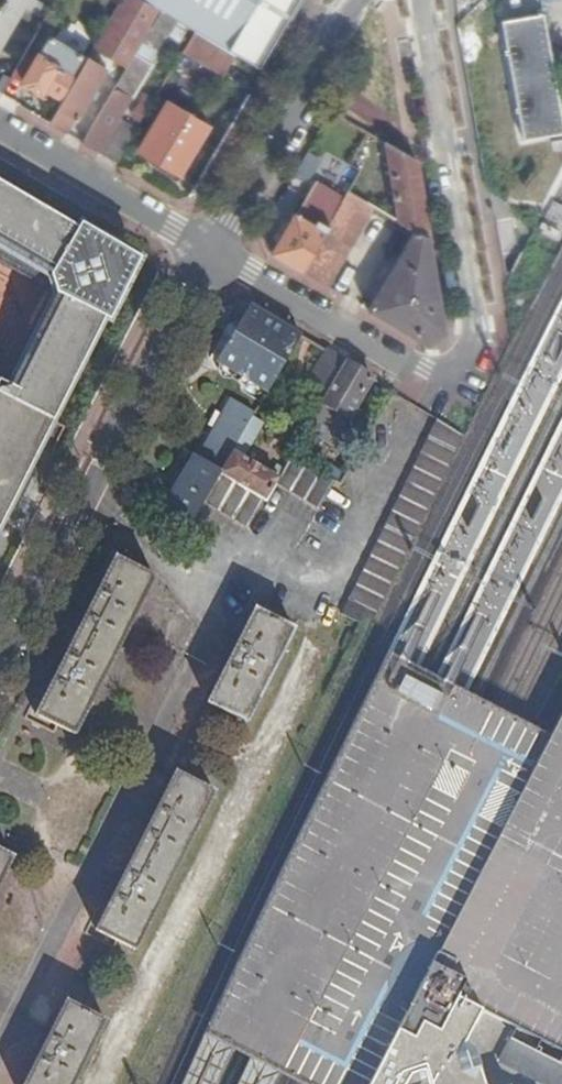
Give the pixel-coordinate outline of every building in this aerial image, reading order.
[(137,54),(144,42),(163,10),(146,0),(123,0),(96,46),(130,66),(137,54)] [(259,67),(299,0),(146,0),(163,10),(179,19),(197,30),(238,54),(259,67)] [(170,35),(179,19),(163,10),(144,42),(158,49),(168,34),(170,35)] [(536,13),(494,20),(516,141),(558,134),(536,13)] [(197,30),(185,50),(226,74),(238,54),(197,30)] [(61,95),(84,55),(51,36),(24,81),(41,91),(45,85),(61,95)] [(84,143),(101,153),(120,119),(153,64),(137,54),(130,66),(84,143)] [(51,123),(67,132),(76,118),(78,118),(104,74),(93,67),(95,62),(89,58),(51,123)] [(141,151),(182,174),(211,125),(170,101),(141,151)] [(101,153),(119,163),(138,130),(120,119),(101,153)] [(418,160),(388,143),(401,221),(416,230),(431,239),(424,199),(418,160)] [(309,151),(297,172),(308,178),(313,177),(321,163),(320,158),(309,151)] [(19,492),(102,316),(108,319),(139,255),(78,219),(75,224),(0,180),(0,261),(39,284),(41,296),(0,379),(0,526),(19,492)] [(347,197),(318,180),(298,214),(295,212),(271,253),(288,263),(303,272),(347,197)] [(347,197),(303,272),(330,288),(376,207),(350,191),(347,197)] [(439,285),(431,239),(416,230),(370,311),(429,347),(447,332),(439,285)] [(253,306),(249,303),(216,360),(219,363),(253,306)] [(269,392),(302,334),(281,322),(253,306),(219,363),(236,373),(241,366),(252,373),(248,380),(269,392)] [(327,396),(347,361),(333,353),(314,388),(327,396)] [(334,445),(374,378),(347,361),(327,396),(323,404),(325,405),(309,431),(334,445)] [(158,483),(150,497),(194,521),(205,501),(219,477),(234,452),(254,417),(257,412),(232,398),(197,455),(193,453),(176,481),(182,485),(176,495),(158,483)] [(234,452),(243,457),(263,422),(254,417),(234,452)] [(360,624),(364,617),(375,622),(464,441),(462,430),(442,418),(344,615),(360,624)] [(243,457),(234,452),(219,477),(265,503),(279,478),(243,457)] [(321,509),(337,481),(295,457),(279,485),(321,509)] [(265,503),(219,477),(205,501),(251,527),(265,503)] [(77,734),(156,578),(117,558),(60,669),(37,715),(77,734)] [(249,722),(295,629),(257,610),(210,702),(249,722)] [(200,1035),(228,1049),(240,1056),(244,1057),(274,1072),(288,1080),(297,1083),(373,1083),(423,987),(550,740),(516,724),(499,715),(473,701),(466,697),(434,680),(425,676),(417,672),(386,656),(200,1035)] [(550,740),(423,987),(373,1083),(561,1083),(561,716),(550,740)] [(137,949),(216,792),(177,772),(98,930),(137,949)] [(15,857),(0,850),(0,885),(15,857)] [(107,1021),(68,1001),(26,1083),(75,1083),(107,1021)] [(178,1083),(211,1083),(228,1049),(200,1035),(178,1083)] [(244,1057),(232,1083),(269,1083),(274,1072),(244,1057)]
